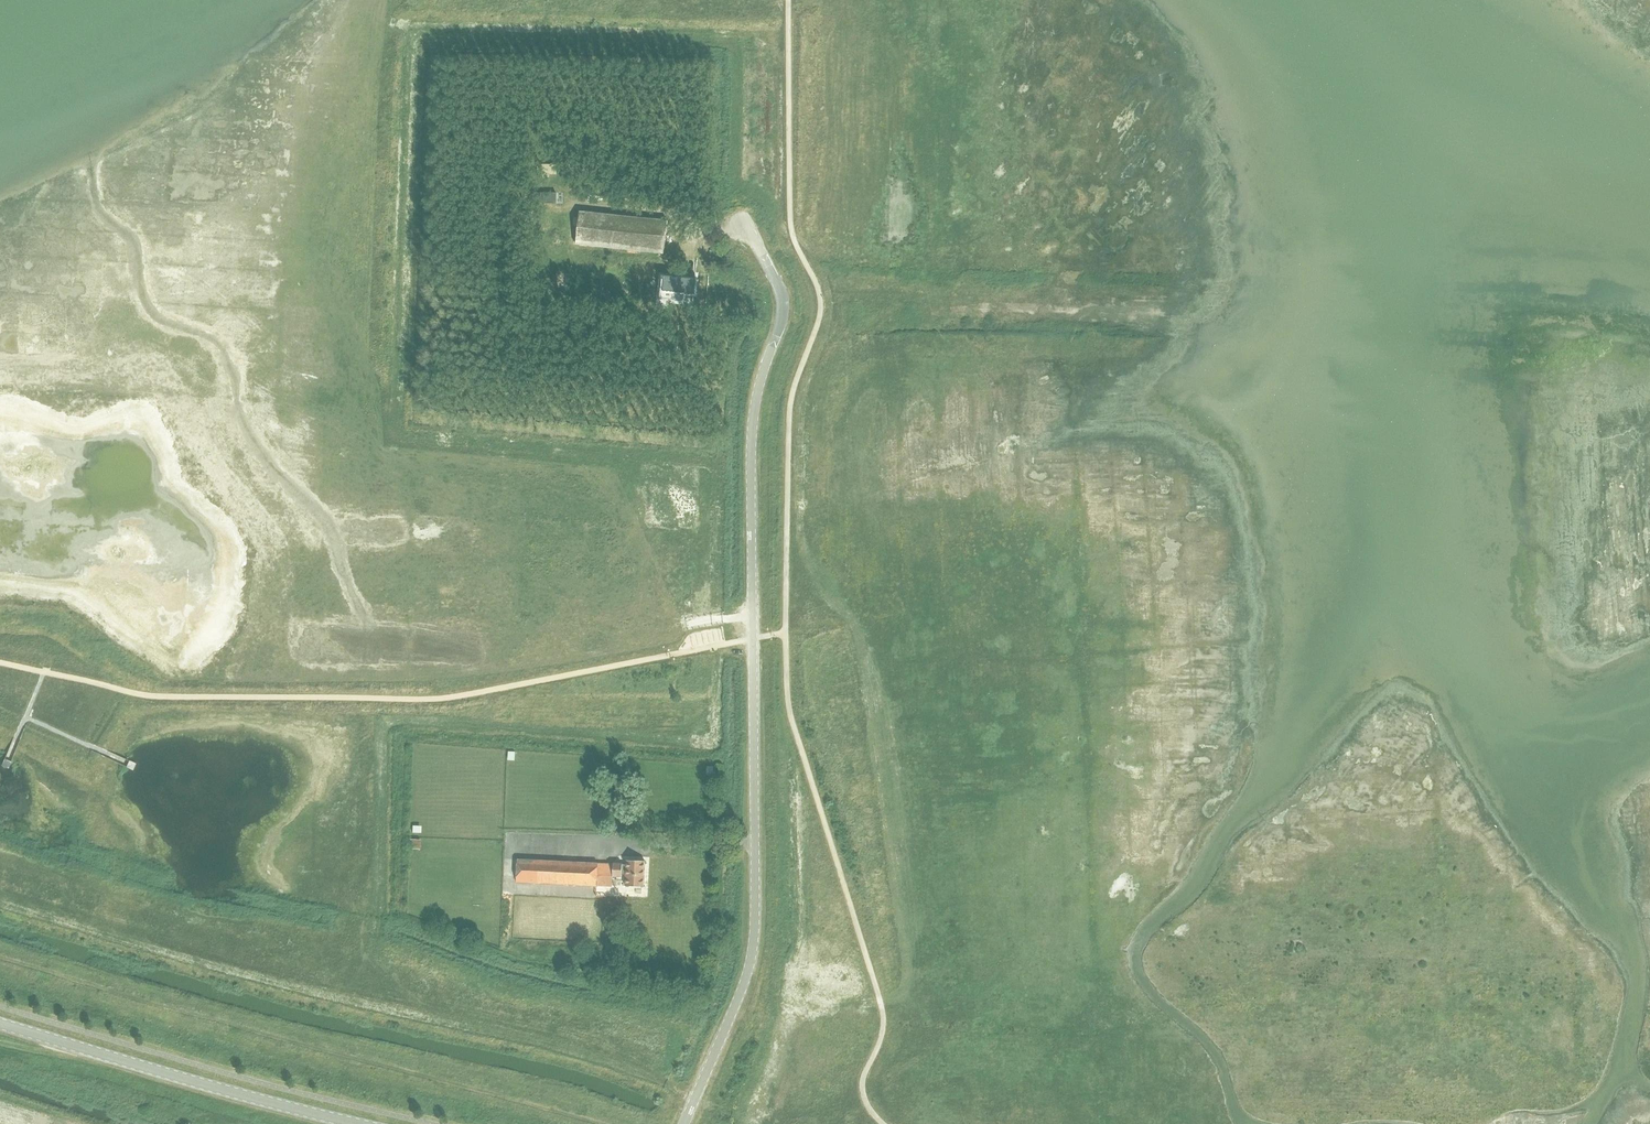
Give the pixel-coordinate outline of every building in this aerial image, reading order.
[(556,176),(556,165),(537,164),(537,175),(556,176)] [(535,200),(556,201),(557,193),(536,192),(535,200)] [(664,253),(667,221),(579,211),(576,244),(664,253)] [(501,218),(500,228),(510,229),(510,219),(501,218)] [(665,275),(663,303),(691,304),(692,297),(702,299),(703,279),(665,275)] [(597,876),(598,864),(518,861),(517,883),(597,886),(597,876)] [(643,886),(644,862),(627,861),(626,886),(643,886)] [(598,864),(597,876),(613,877),(613,878),(622,878),(622,864),(613,864),(598,863),(598,864)]
